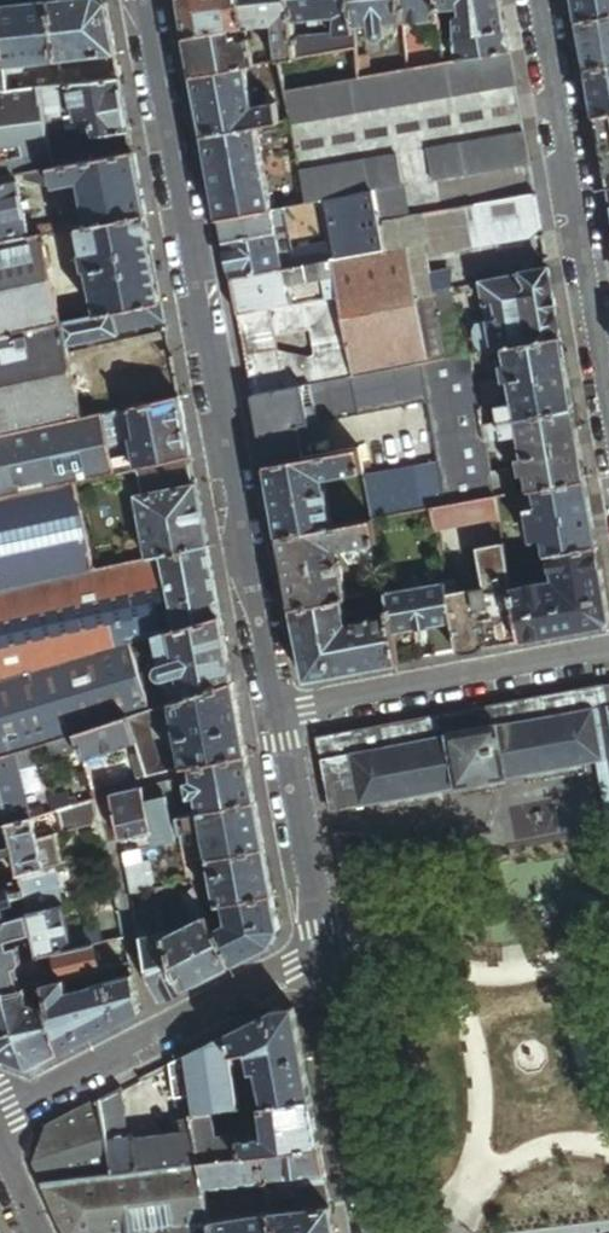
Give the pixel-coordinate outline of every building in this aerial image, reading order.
[(51,3),(56,62),(115,55),(107,7),(98,0),(81,0),(51,3)] [(229,0),(180,0),(187,39),(230,30),(234,29),(229,0)] [(240,0),(229,0),(234,29),(245,27),(240,0)] [(291,0),(240,0),(245,27),(246,30),(277,24),(281,57),(281,62),(297,59),(295,38),(293,24),(291,0)] [(353,0),(291,0),(293,24),(311,22),(321,21),(337,19),(336,34),(356,32),(356,27),(353,0)] [(403,0),(353,0),(356,27),(373,26),(374,36),(375,38),(377,40),(379,41),(382,41),(385,39),(388,36),(386,24),(405,23),(403,0)] [(438,0),(403,0),(405,23),(423,22),(441,20),(440,13),(438,0)] [(440,13),(462,11),(463,19),(457,24),(457,32),(458,41),(509,32),(503,0),(438,0),(440,13)] [(580,23),(608,18),(608,0),(576,0),(580,23)] [(51,3),(0,9),(0,26),(3,58),(4,60),(5,69),(56,62),(51,3)] [(580,23),(588,69),(608,66),(608,18),(580,23)] [(425,46),(443,44),(442,32),(441,20),(423,22),(424,33),(425,46)] [(406,35),(424,33),(423,22),(405,23),(406,35)] [(246,30),(245,27),(234,29),(230,30),(231,36),(236,35),(238,43),(248,41),(246,30)] [(247,68),(253,67),(248,41),(238,43),(232,44),(231,36),(230,30),(187,39),(194,78),(247,68)] [(451,43),(458,41),(457,32),(452,31),(442,32),(443,44),(451,43)] [(297,59),(358,48),(356,32),(336,34),(295,38),(297,59)] [(512,53),(509,32),(458,41),(459,63),(512,53)] [(395,75),(410,72),(408,60),(406,38),(398,39),(401,67),(395,68),(395,75)] [(452,54),(451,43),(443,44),(445,55),(451,54),(452,54)] [(287,94),(362,81),(359,56),(358,48),(297,59),(281,62),(287,94)] [(532,165),(512,53),(459,63),(446,65),(430,68),(421,70),(410,72),(395,75),(374,79),(362,81),(287,94),(292,121),(295,134),(297,148),(303,175),(308,206),(364,196),(378,194),(382,217),(383,221),(409,217),(404,187),(532,165)] [(362,81),(374,79),(372,55),(359,56),(362,81)] [(258,66),(281,62),(281,57),(257,60),(258,66)] [(410,72),(421,70),(421,62),(420,59),(408,60),(410,72)] [(421,70),(430,68),(430,61),(421,62),(421,70)] [(260,78),(258,66),(253,67),(247,68),(249,81),(260,78)] [(588,69),(597,118),(608,116),(608,66),(588,69)] [(255,110),(249,81),(247,68),(194,78),(205,138),(259,127),(281,123),(277,105),(260,108),(260,110),(255,110)] [(7,93),(39,90),(38,76),(6,79),(7,93)] [(130,133),(120,81),(68,86),(68,88),(74,124),(79,123),(88,121),(91,134),(91,139),(130,133)] [(61,123),(56,89),(55,88),(49,89),(39,90),(46,126),(61,123)] [(74,124),(68,88),(58,89),(57,89),(63,123),(63,126),(74,124)] [(46,126),(39,90),(7,93),(0,94),(0,164),(51,154),(50,153),(46,129),(46,128),(46,126)] [(597,118),(608,189),(608,116),(597,118)] [(81,136),(91,134),(88,121),(79,123),(81,136)] [(259,127),(205,138),(221,221),(275,212),(270,181),(266,159),(259,127)] [(297,148),(295,134),(283,137),(279,145),(280,151),(297,148)] [(275,180),(303,175),(297,148),(280,151),(269,153),(270,159),(275,180)] [(145,215),(133,153),(95,161),(54,169),(50,170),(51,172),(54,190),(82,185),(89,220),(90,226),(145,215)] [(19,176),(50,170),(54,169),(51,154),(0,164),(0,180),(19,176)] [(270,181),(275,180),(270,159),(266,159),(270,181)] [(54,190),(51,172),(30,175),(32,188),(54,190)] [(275,212),(308,206),(303,175),(275,180),(270,181),(275,212)] [(20,183),(19,176),(0,180),(0,187),(20,183)] [(0,187),(0,239),(29,232),(20,183),(0,187)] [(369,219),(382,217),(378,194),(364,196),(369,219)] [(541,217),(537,196),(496,203),(503,244),(531,240),(543,230),(543,227),(532,228),(531,219),(541,217)] [(503,244),(496,203),(471,207),(478,249),(503,244)] [(478,249),(471,207),(429,213),(434,244),(442,256),(478,249)] [(278,228),(275,212),(221,221),(225,245),(280,235),(278,228)] [(429,213),(409,217),(383,221),(388,252),(432,244),(434,244),(429,213)] [(148,234),(145,215),(90,226),(80,228),(83,247),(148,234)] [(388,252),(383,221),(382,217),(369,219),(327,227),(334,262),(388,252)] [(543,227),(541,217),(531,219),(532,228),(543,227)] [(80,228),(90,226),(89,220),(69,224),(70,231),(80,228)] [(44,236),(70,231),(69,224),(38,231),(40,237),(44,236)] [(287,227),(278,228),(280,235),(288,234),(287,227)] [(327,227),(288,234),(280,235),(287,271),(306,267),(334,262),(327,227)] [(29,232),(31,239),(40,237),(38,231),(29,232)] [(31,239),(29,232),(0,239),(0,246),(31,239)] [(161,304),(148,234),(83,247),(84,254),(88,273),(96,318),(114,314),(161,304)] [(280,235),(225,245),(232,281),(287,271),(280,235)] [(62,325),(44,236),(40,237),(31,239),(0,246),(0,339),(62,325)] [(432,244),(388,252),(334,262),(340,297),(348,338),(356,378),(387,372),(398,370),(415,366),(454,359),(441,291),(432,244)] [(306,267),(287,271),(289,284),(293,286),(309,283),(306,267)] [(562,338),(550,270),(484,282),(484,283),(488,306),(485,306),(488,325),(491,324),(496,351),(506,349),(562,338)] [(289,284),(287,271),(232,281),(239,317),(270,310),(293,306),(289,284)] [(488,306),(484,283),(459,288),(463,310),(485,306),(488,306)] [(454,359),(472,355),(463,310),(459,288),(441,291),(454,359)] [(332,341),(348,338),(340,297),(324,300),(332,341)] [(293,306),(270,310),(275,340),(311,333),(313,345),(328,342),(332,341),(324,300),(293,306)] [(160,305),(115,315),(118,331),(163,322),(160,305)] [(270,310),(239,317),(246,358),(277,352),(275,340),(270,310)] [(96,318),(62,325),(66,347),(118,335),(118,331),(115,315),(114,314),(96,318)] [(480,347),(485,353),(496,351),(491,324),(488,325),(480,326),(478,336),(480,347)] [(62,325),(0,339),(0,438),(82,421),(66,347),(62,325)] [(336,382),(356,378),(348,338),(332,341),(328,342),(336,382)] [(575,411),(562,338),(506,349),(508,359),(509,366),(503,367),(506,383),(512,382),(516,405),(499,408),(502,424),(575,411)] [(309,360),(278,354),(286,392),(336,382),(328,342),(313,345),(315,357),(309,360)] [(508,359),(506,349),(496,351),(485,353),(472,355),(477,382),(497,379),(494,362),(508,359)] [(278,354),(277,352),(246,358),(254,398),(286,392),(278,354)] [(435,436),(478,428),(466,361),(424,368),(435,436)] [(415,366),(398,370),(405,407),(408,420),(425,417),(415,366)] [(398,370),(387,372),(394,409),(405,407),(398,370)] [(394,409),(387,372),(356,378),(336,382),(286,392),(254,398),(261,435),(300,427),(394,409)] [(185,430),(180,400),(104,416),(110,446),(132,441),(185,430)] [(501,424),(502,424),(499,408),(499,406),(482,409),(485,427),(501,424)] [(587,482),(575,411),(502,424),(501,424),(503,439),(520,436),(524,460),(518,461),(521,475),(527,474),(530,493),(538,491),(587,482)] [(104,416),(82,421),(0,438),(0,500),(72,484),(115,475),(110,446),(104,416)] [(503,439),(501,424),(485,427),(488,443),(504,441),(503,440),(503,439)] [(300,427),(261,435),(267,467),(306,460),(300,427)] [(190,458),(185,430),(132,441),(137,470),(138,470),(190,458)] [(132,441),(110,446),(115,475),(137,470),(132,441)] [(280,539),(339,528),(333,492),(326,494),(324,483),(365,476),(361,450),(306,460),(267,467),(280,539)] [(195,485),(190,458),(138,470),(143,495),(195,485)] [(373,522),(428,512),(420,469),(366,480),(373,522)] [(512,470),(493,474),(497,499),(512,496),(516,495),(512,474),(512,470)] [(599,548),(587,482),(538,491),(541,508),(531,510),(536,543),(547,541),(550,557),(552,556),(599,548)] [(72,484),(0,500),(0,592),(89,572),(85,553),(72,484)] [(207,546),(195,485),(143,495),(135,497),(147,559),(158,557),(207,546)] [(541,508),(538,491),(530,493),(525,494),(528,510),(531,510),(541,508)] [(512,496),(497,499),(501,521),(502,525),(517,523),(516,518),(512,496)] [(501,521),(497,499),(434,510),(437,532),(501,521)] [(378,548),(373,522),(339,528),(280,539),(293,611),(347,601),(350,600),(344,563),(338,564),(336,556),(378,548)] [(213,574),(207,546),(158,557),(163,585),(213,574)] [(459,654),(522,642),(513,591),(509,564),(506,546),(479,551),(485,586),(448,593),(454,624),(459,654)] [(599,548),(552,556),(555,575),(555,576),(557,583),(550,584),(513,591),(522,642),(608,626),(608,608),(599,548)] [(0,592),(0,681),(128,644),(154,637),(168,633),(171,632),(163,585),(158,557),(147,559),(103,569),(89,572),(0,592)] [(220,618),(213,574),(163,585),(171,632),(220,618)] [(555,576),(555,575),(549,577),(550,584),(557,583),(555,576)] [(384,582),(387,595),(402,593),(399,579),(384,582)] [(417,590),(424,589),(423,582),(416,583),(417,590)] [(454,624),(448,593),(447,585),(424,589),(417,590),(402,593),(387,595),(391,617),(394,635),(429,628),(454,624)] [(347,601),(293,611),(306,682),(400,665),(394,635),(391,617),(360,623),(356,627),(351,624),(347,601)] [(232,683),(220,618),(171,632),(168,633),(173,659),(160,663),(159,663),(158,663),(154,666),(153,670),(153,673),(155,676),(158,679),(162,679),(176,676),(180,698),(181,700),(232,683)] [(434,658),(459,654),(454,624),(429,628),(434,658)] [(173,659),(168,633),(154,637),(159,663),(160,663),(173,659)] [(143,693),(150,691),(138,642),(131,644),(143,693)] [(128,644),(0,681),(0,759),(14,755),(77,734),(129,717),(146,712),(141,693),(128,644)] [(166,703),(180,698),(176,676),(162,679),(163,687),(166,703)] [(246,756),(232,683),(181,700),(170,704),(174,725),(176,735),(181,760),(183,768),(194,766),(246,756)] [(143,693),(141,693),(146,712),(157,708),(167,705),(166,703),(163,687),(150,691),(143,693)] [(321,760),(349,755),(447,737),(447,735),(498,726),(498,728),(594,711),(608,708),(608,703),(606,688),(318,740),(321,760)] [(157,708),(146,712),(129,717),(136,744),(139,753),(146,778),(183,768),(181,760),(173,759),(158,763),(149,729),(153,720),(160,718),(157,708)] [(608,761),(608,708),(594,711),(603,762),(608,761)] [(358,807),(596,764),(603,762),(594,711),(498,728),(498,726),(447,735),(447,737),(349,755),(358,807)] [(136,744),(129,717),(77,734),(83,760),(129,746),(136,744)] [(139,753),(136,744),(129,746),(131,755),(139,753)] [(138,780),(146,778),(139,753),(131,755),(138,780)] [(14,755),(0,759),(0,793),(8,826),(30,820),(14,755)] [(349,755),(321,760),(330,812),(358,807),(349,755)] [(248,769),(246,756),(194,766),(197,778),(248,769)] [(110,785),(104,760),(87,765),(93,790),(110,785)] [(606,823),(608,823),(608,761),(603,762),(596,764),(606,823)] [(197,778),(194,766),(183,768),(185,780),(197,778)] [(255,803),(248,769),(197,778),(197,782),(186,784),(189,800),(196,799),(199,813),(255,803)] [(155,788),(155,786),(143,789),(147,811),(160,808),(155,788)] [(168,786),(155,788),(160,808),(168,806),(172,805),(168,786)] [(172,829),(168,806),(160,808),(147,811),(143,789),(110,797),(119,841),(153,833),(155,846),(175,842),(172,829)] [(0,793),(0,831),(8,829),(8,826),(0,793)] [(94,801),(89,802),(56,812),(61,833),(93,825),(95,823),(97,821),(98,819),(96,809),(94,801)] [(263,850),(255,803),(199,813),(205,846),(208,860),(208,861),(263,850)] [(35,839),(30,820),(8,826),(8,829),(11,839),(17,865),(18,872),(19,875),(42,869),(35,839)] [(54,834),(35,839),(42,869),(52,866),(62,863),(54,834)] [(338,849),(374,842),(372,837),(335,834),(338,849)] [(186,864),(208,860),(205,846),(183,851),(186,864)] [(272,895),(263,850),(208,861),(217,907),(221,906),(272,895)] [(142,865),(125,868),(130,895),(147,892),(142,865)] [(201,878),(198,865),(186,868),(188,880),(201,878)] [(28,916),(62,908),(52,866),(42,869),(19,875),(20,881),(26,909),(28,916)] [(191,885),(188,884),(188,885),(156,890),(159,903),(182,899),(197,897),(191,885)] [(6,922),(3,907),(13,904),(14,899),(13,892),(9,889),(0,891),(0,923),(6,922)] [(278,929),(272,895),(221,906),(225,926),(214,931),(231,966),(270,946),(278,929)] [(203,909),(197,897),(182,899),(190,915),(198,921),(206,917),(203,910),(203,909)] [(77,933),(71,906),(62,908),(68,934),(77,933)] [(68,934),(62,908),(28,916),(32,932),(37,954),(38,958),(52,955),(72,950),(72,949),(71,944),(68,934)] [(6,922),(0,923),(0,994),(22,989),(19,978),(16,965),(20,963),(21,962),(21,961),(22,961),(22,960),(22,959),(22,958),(22,957),(19,945),(12,946),(10,938),(22,935),(32,932),(28,916),(20,918),(6,922)] [(172,970),(183,991),(231,966),(214,931),(206,917),(198,921),(166,938),(172,970)] [(159,937),(165,935),(164,927),(157,930),(159,937)] [(116,939),(115,934),(114,930),(84,937),(85,941),(86,946),(116,939)] [(37,954),(32,932),(22,935),(27,956),(35,954),(37,954)] [(146,940),(140,941),(149,983),(159,1003),(183,991),(172,970),(166,938),(165,935),(159,937),(146,940)] [(71,944),(72,949),(86,946),(85,941),(71,944)] [(58,981),(63,981),(99,972),(93,946),(72,950),(52,955),(54,964),(58,981)] [(40,972),(35,954),(27,956),(22,957),(22,958),(22,959),(22,960),(22,961),(21,961),(21,962),(20,963),(16,965),(19,978),(40,972)] [(54,964),(52,955),(38,958),(38,959),(40,967),(44,966),(54,964)] [(44,985),(42,976),(41,972),(40,972),(19,978),(22,989),(27,988),(44,985)] [(61,1054),(140,1013),(131,978),(90,987),(91,989),(79,992),(77,997),(77,998),(67,1000),(63,981),(58,981),(44,984),(44,985),(49,1006),(61,1054)] [(49,1006),(44,985),(27,988),(28,995),(38,993),(42,1008),(49,1006)] [(61,1054),(49,1006),(42,1008),(37,1009),(35,1005),(34,1003),(30,1002),(28,995),(27,988),(22,989),(0,994),(0,1059),(27,1071),(61,1054)] [(275,1012),(227,1037),(230,1056),(248,1053),(250,1065),(251,1073),(257,1072),(258,1079),(262,1106),(310,1101),(293,1009),(275,1012)] [(227,1037),(169,1067),(174,1100),(194,1097),(196,1114),(211,1112),(239,1109),(232,1067),(230,1056),(227,1037)] [(248,1053),(230,1056),(232,1067),(250,1065),(248,1053)] [(191,1121),(181,1122),(183,1133),(127,1142),(124,1110),(126,1110),(123,1095),(119,1092),(99,1103),(114,1175),(199,1164),(191,1121)] [(194,1097),(174,1100),(178,1122),(181,1122),(191,1121),(190,1115),(196,1114),(194,1097)] [(319,1149),(310,1101),(262,1106),(257,1107),(257,1109),(260,1131),(261,1140),(255,1140),(239,1142),(242,1159),(258,1156),(319,1149)] [(114,1175),(99,1103),(75,1116),(87,1179),(114,1175)] [(214,1140),(211,1112),(196,1114),(190,1115),(191,1121),(199,1164),(242,1159),(239,1142),(239,1137),(214,1140)] [(87,1179),(75,1116),(45,1130),(35,1167),(43,1184),(87,1179)] [(324,1175),(319,1149),(258,1156),(263,1183),(276,1182),(292,1180),(324,1175)] [(242,1159),(199,1164),(203,1191),(207,1190),(263,1183),(258,1156),(242,1159)] [(114,1175),(87,1179),(43,1184),(65,1232),(211,1232),(209,1222),(203,1191),(199,1164),(114,1175)] [(326,1182),(324,1175),(292,1180),(293,1186),(326,1182)] [(293,1186),(292,1180),(276,1182),(277,1188),(293,1186)] [(276,1182),(263,1183),(265,1194),(278,1193),(277,1188),(276,1182)] [(329,1198),(326,1182),(293,1186),(296,1202),(329,1198)] [(207,1190),(203,1191),(209,1222),(219,1221),(217,1204),(207,1190)] [(279,1199),(278,1193),(265,1194),(269,1214),(283,1212),(281,1199),(279,1199)] [(330,1206),(329,1198),(296,1202),(297,1211),(330,1206)] [(297,1211),(283,1212),(269,1214),(272,1232),(335,1232),(330,1206),(297,1211)] [(211,1232),(272,1232),(269,1214),(219,1221),(209,1222),(211,1232)]
